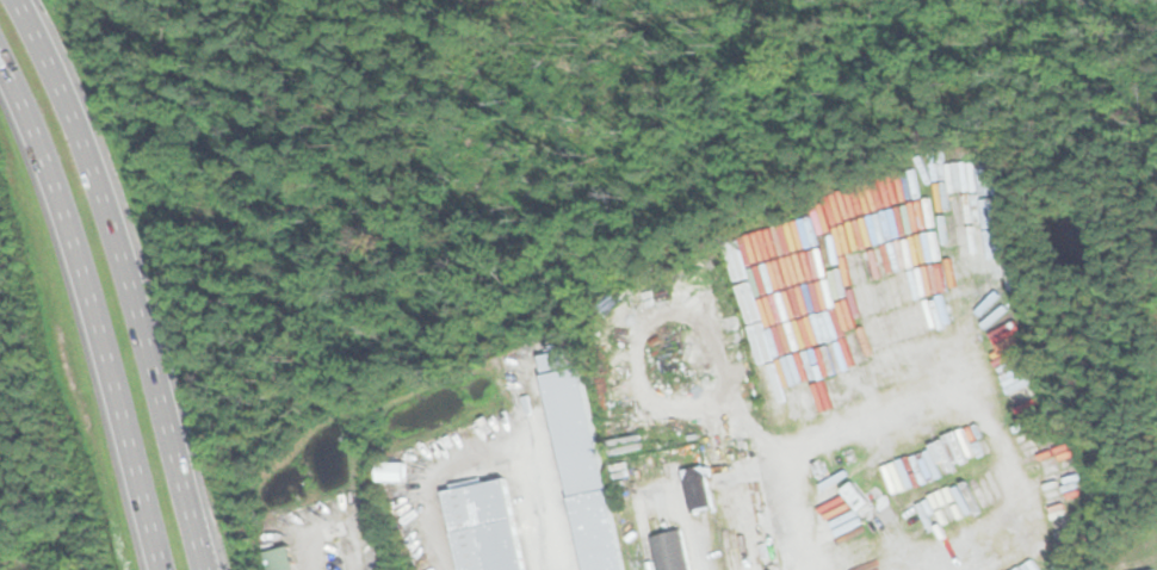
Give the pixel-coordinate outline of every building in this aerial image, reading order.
[(576,347),(540,355),(581,569),(620,569),(576,347)] [(402,481),(402,462),(376,462),(376,481),(402,481)] [(681,470),(689,513),(712,509),(704,466),(681,470)] [(507,477),(444,487),(457,569),(522,569),(507,477)] [(867,502),(852,483),(842,490),(856,509),(867,502)] [(650,536),(657,569),(690,569),(682,530),(650,536)] [(265,569),(292,569),(286,545),(260,551),(265,569)]
